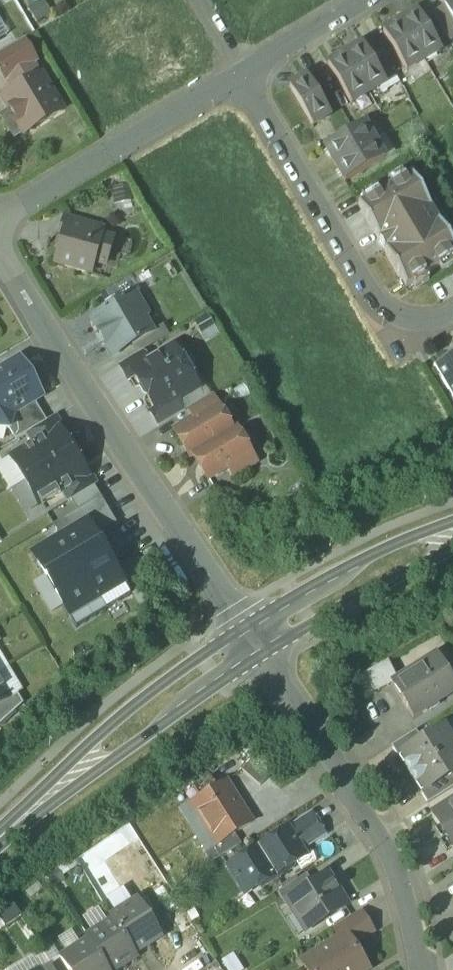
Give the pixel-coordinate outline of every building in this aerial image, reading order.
[(41,0),(39,0),(26,8),(34,22),(49,13),(41,0)] [(441,2),(444,8),(452,23),(452,0),(444,0),(441,2)] [(444,8),(433,14),(447,38),(452,35),(452,23),(444,8)] [(417,12),(382,32),(406,72),(441,51),(417,12)] [(0,54),(0,72),(6,81),(8,80),(33,65),(37,63),(23,40),(0,54)] [(385,84),(362,45),(327,65),(351,105),(385,84)] [(62,112),(40,76),(33,65),(8,80),(15,91),(3,98),(24,134),(62,112)] [(307,77),(289,88),(312,127),(330,116),(307,77)] [(364,124),(324,147),(344,182),(384,159),(364,124)] [(411,175),(358,206),(406,287),(452,259),(452,247),(411,175)] [(94,228),(65,220),(60,235),(63,235),(90,244),(92,235),(94,228)] [(90,244),(63,235),(55,264),(90,274),(93,262),(105,266),(112,240),(92,235),(90,244)] [(133,296),(123,302),(114,298),(105,303),(103,313),(94,319),(100,330),(98,331),(106,345),(108,344),(114,354),(150,333),(142,318),(145,316),(133,296)] [(149,361),(132,372),(134,375),(155,410),(157,414),(181,399),(199,389),(173,347),(149,361)] [(143,351),(119,365),(128,379),(134,375),(132,372),(149,361),(143,351)] [(434,367),(452,399),(452,356),(434,367)] [(41,397),(19,359),(0,370),(0,428),(9,430),(13,414),(34,401),(41,397)] [(211,396),(188,410),(194,420),(217,407),(211,396)] [(181,399),(157,414),(155,410),(150,413),(159,427),(185,411),(180,403),(181,399)] [(34,401),(13,414),(9,430),(15,440),(26,434),(46,422),(34,401)] [(217,407),(194,420),(174,432),(189,458),(193,456),(192,455),(232,432),(231,431),(217,407)] [(46,422),(26,434),(32,444),(59,428),(60,429),(62,428),(56,416),(46,422)] [(32,444),(10,458),(24,482),(74,452),(60,429),(59,428),(32,444)] [(232,432),(192,455),(193,456),(207,480),(227,468),(250,455),(235,429),(231,431),(232,432)] [(74,452),(24,482),(38,506),(62,492),(88,476),(87,475),(74,452)] [(250,455),(227,468),(234,479),(256,465),(250,455)] [(88,476),(62,492),(68,502),(97,485),(90,473),(87,475),(88,476)] [(77,511),(100,497),(94,487),(71,501),(77,511)] [(54,524),(61,536),(86,520),(95,535),(115,523),(100,497),(77,511),(54,524)] [(61,536),(29,554),(69,619),(125,586),(95,535),(86,520),(61,536)] [(392,685),(413,718),(452,693),(452,684),(436,657),(398,680),(392,685)] [(388,661),(360,676),(369,695),(388,686),(392,684),(392,685),(398,680),(388,661)] [(11,699),(11,698),(0,680),(0,706),(11,699)] [(0,706),(0,725),(23,704),(17,694),(11,698),(11,699),(0,706)] [(401,754),(402,755),(398,758),(409,775),(452,748),(452,743),(443,728),(422,741),(401,754)] [(416,731),(391,746),(398,758),(402,755),(401,754),(422,741),(416,731)] [(409,775),(420,792),(424,790),(424,791),(451,775),(452,774),(452,748),(409,775)] [(268,778),(250,762),(242,771),(260,787),(268,778)] [(424,791),(424,790),(420,792),(428,804),(449,790),(452,788),(452,777),(451,775),(424,791)] [(225,782),(192,803),(194,805),(188,809),(197,823),(203,819),(218,844),(235,834),(251,824),(225,782)] [(432,815),(452,849),(452,802),(432,815)] [(312,814),(288,829),(295,839),(318,824),(312,814)] [(318,824),(295,839),(301,849),(325,834),(318,824)] [(288,829),(258,848),(277,878),(292,869),(293,865),(306,857),(301,849),(295,839),(288,829)] [(218,844),(204,853),(210,864),(241,844),(235,834),(218,844)] [(258,848),(227,867),(245,895),(258,887),(258,888),(261,888),(277,878),(258,848)] [(306,875),(278,894),(284,905),(288,902),(287,900),(312,884),(306,875)] [(312,884),(287,900),(288,902),(306,931),(346,906),(327,875),(312,884)] [(161,937),(137,900),(110,917),(113,920),(134,954),(161,937)] [(361,911),(333,928),(340,938),(346,934),(348,938),(353,947),(375,934),(361,911)] [(113,920),(86,937),(88,941),(87,941),(106,969),(116,969),(136,958),(134,954),(113,920)] [(302,962),(307,969),(368,969),(353,947),(348,938),(346,934),(340,938),(302,962)] [(60,958),(68,969),(106,969),(87,941),(60,958)]
